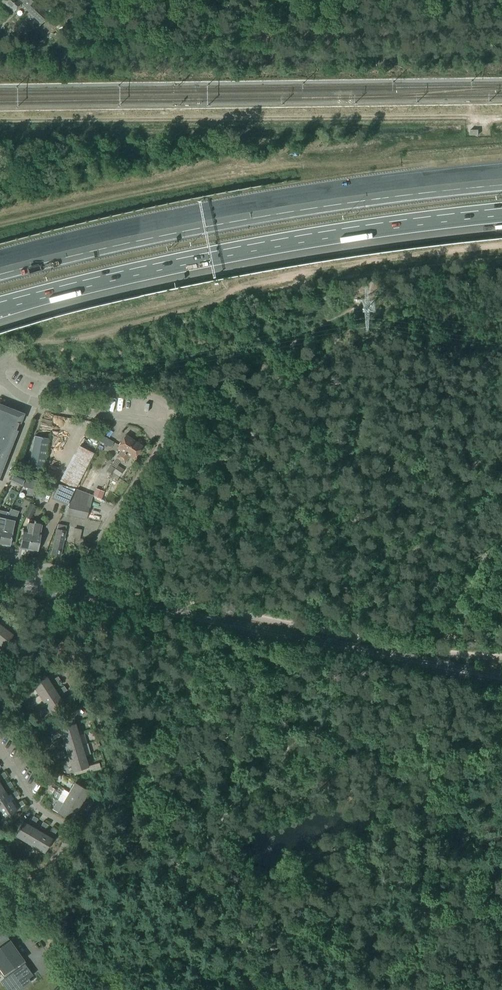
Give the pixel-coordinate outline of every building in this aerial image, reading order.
[(2,1),(14,12),(21,5),(26,10),(31,14),(41,23),(48,16),(31,0),(3,0),(2,1)] [(47,34),(56,24),(50,18),(41,28),(47,34)] [(9,410),(0,406),(0,423),(3,424),(9,410)] [(17,430),(22,415),(9,410),(3,424),(17,430)] [(17,430),(3,424),(0,433),(0,439),(11,443),(17,430)] [(115,468),(125,453),(134,441),(125,435),(117,447),(121,450),(107,471),(111,474),(115,468)] [(42,469),(48,438),(35,436),(29,466),(42,469)] [(100,442),(110,448),(113,442),(103,437),(100,442)] [(11,443),(0,439),(0,455),(5,457),(11,443)] [(134,459),(142,447),(134,441),(125,453),(120,461),(124,464),(130,456),(134,459)] [(75,489),(94,453),(79,445),(60,481),(75,489)] [(119,477),(124,470),(118,466),(112,474),(109,482),(114,486),(119,477)] [(90,491),(98,475),(90,470),(81,486),(90,491)] [(13,473),(10,481),(15,483),(21,486),(24,478),(18,476),(13,473)] [(41,482),(25,478),(22,487),(37,491),(41,482)] [(68,503),(74,489),(58,485),(52,496),(68,503)] [(101,499),(105,492),(96,488),(93,496),(101,499)] [(86,519),(89,508),(90,508),(93,496),(75,489),(72,497),(69,503),(67,515),(86,519)] [(30,519),(36,507),(31,504),(24,516),(30,519)] [(10,546),(13,530),(15,521),(5,519),(0,544),(10,546)] [(28,549),(34,521),(29,520),(27,531),(23,530),(20,548),(28,549)] [(43,522),(34,521),(28,549),(37,551),(43,522)] [(65,531),(66,526),(58,524),(57,529),(55,539),(54,539),(51,555),(60,557),(64,541),(63,541),(65,531)] [(6,625),(10,620),(6,617),(2,622),(6,625)] [(15,632),(19,627),(14,624),(10,629),(15,632)] [(13,635),(4,628),(0,633),(0,645),(3,648),(13,635)] [(39,695),(53,686),(46,676),(33,685),(39,695)] [(45,705),(59,696),(53,686),(39,695),(45,705)] [(52,714),(65,705),(59,696),(45,705),(52,714)] [(63,739),(78,734),(75,723),(59,728),(63,739)] [(66,750),(82,745),(78,734),(63,739),(66,750)] [(69,761),(85,756),(82,745),(66,750),(69,761)] [(72,772),(88,767),(85,756),(69,761),(72,772)] [(83,801),(89,791),(75,782),(69,793),(83,801)] [(11,801),(5,791),(0,794),(0,807),(11,801)] [(77,811),(83,801),(69,793),(63,802),(77,811)] [(17,811),(11,801),(0,807),(0,814),(3,819),(17,811)] [(72,821),(77,811),(63,802),(57,812),(72,821)] [(25,841),(33,827),(23,821),(15,835),(25,841)] [(34,847),(43,833),(33,827),(25,841),(34,847)] [(45,853),(53,839),(43,833),(34,847),(45,853)] [(0,939),(0,968),(4,974),(6,972),(11,979),(8,982),(12,988),(31,975),(24,965),(23,965),(21,962),(23,960),(17,952),(19,951),(12,942),(11,943),(10,942),(9,942),(4,936),(0,939)]
